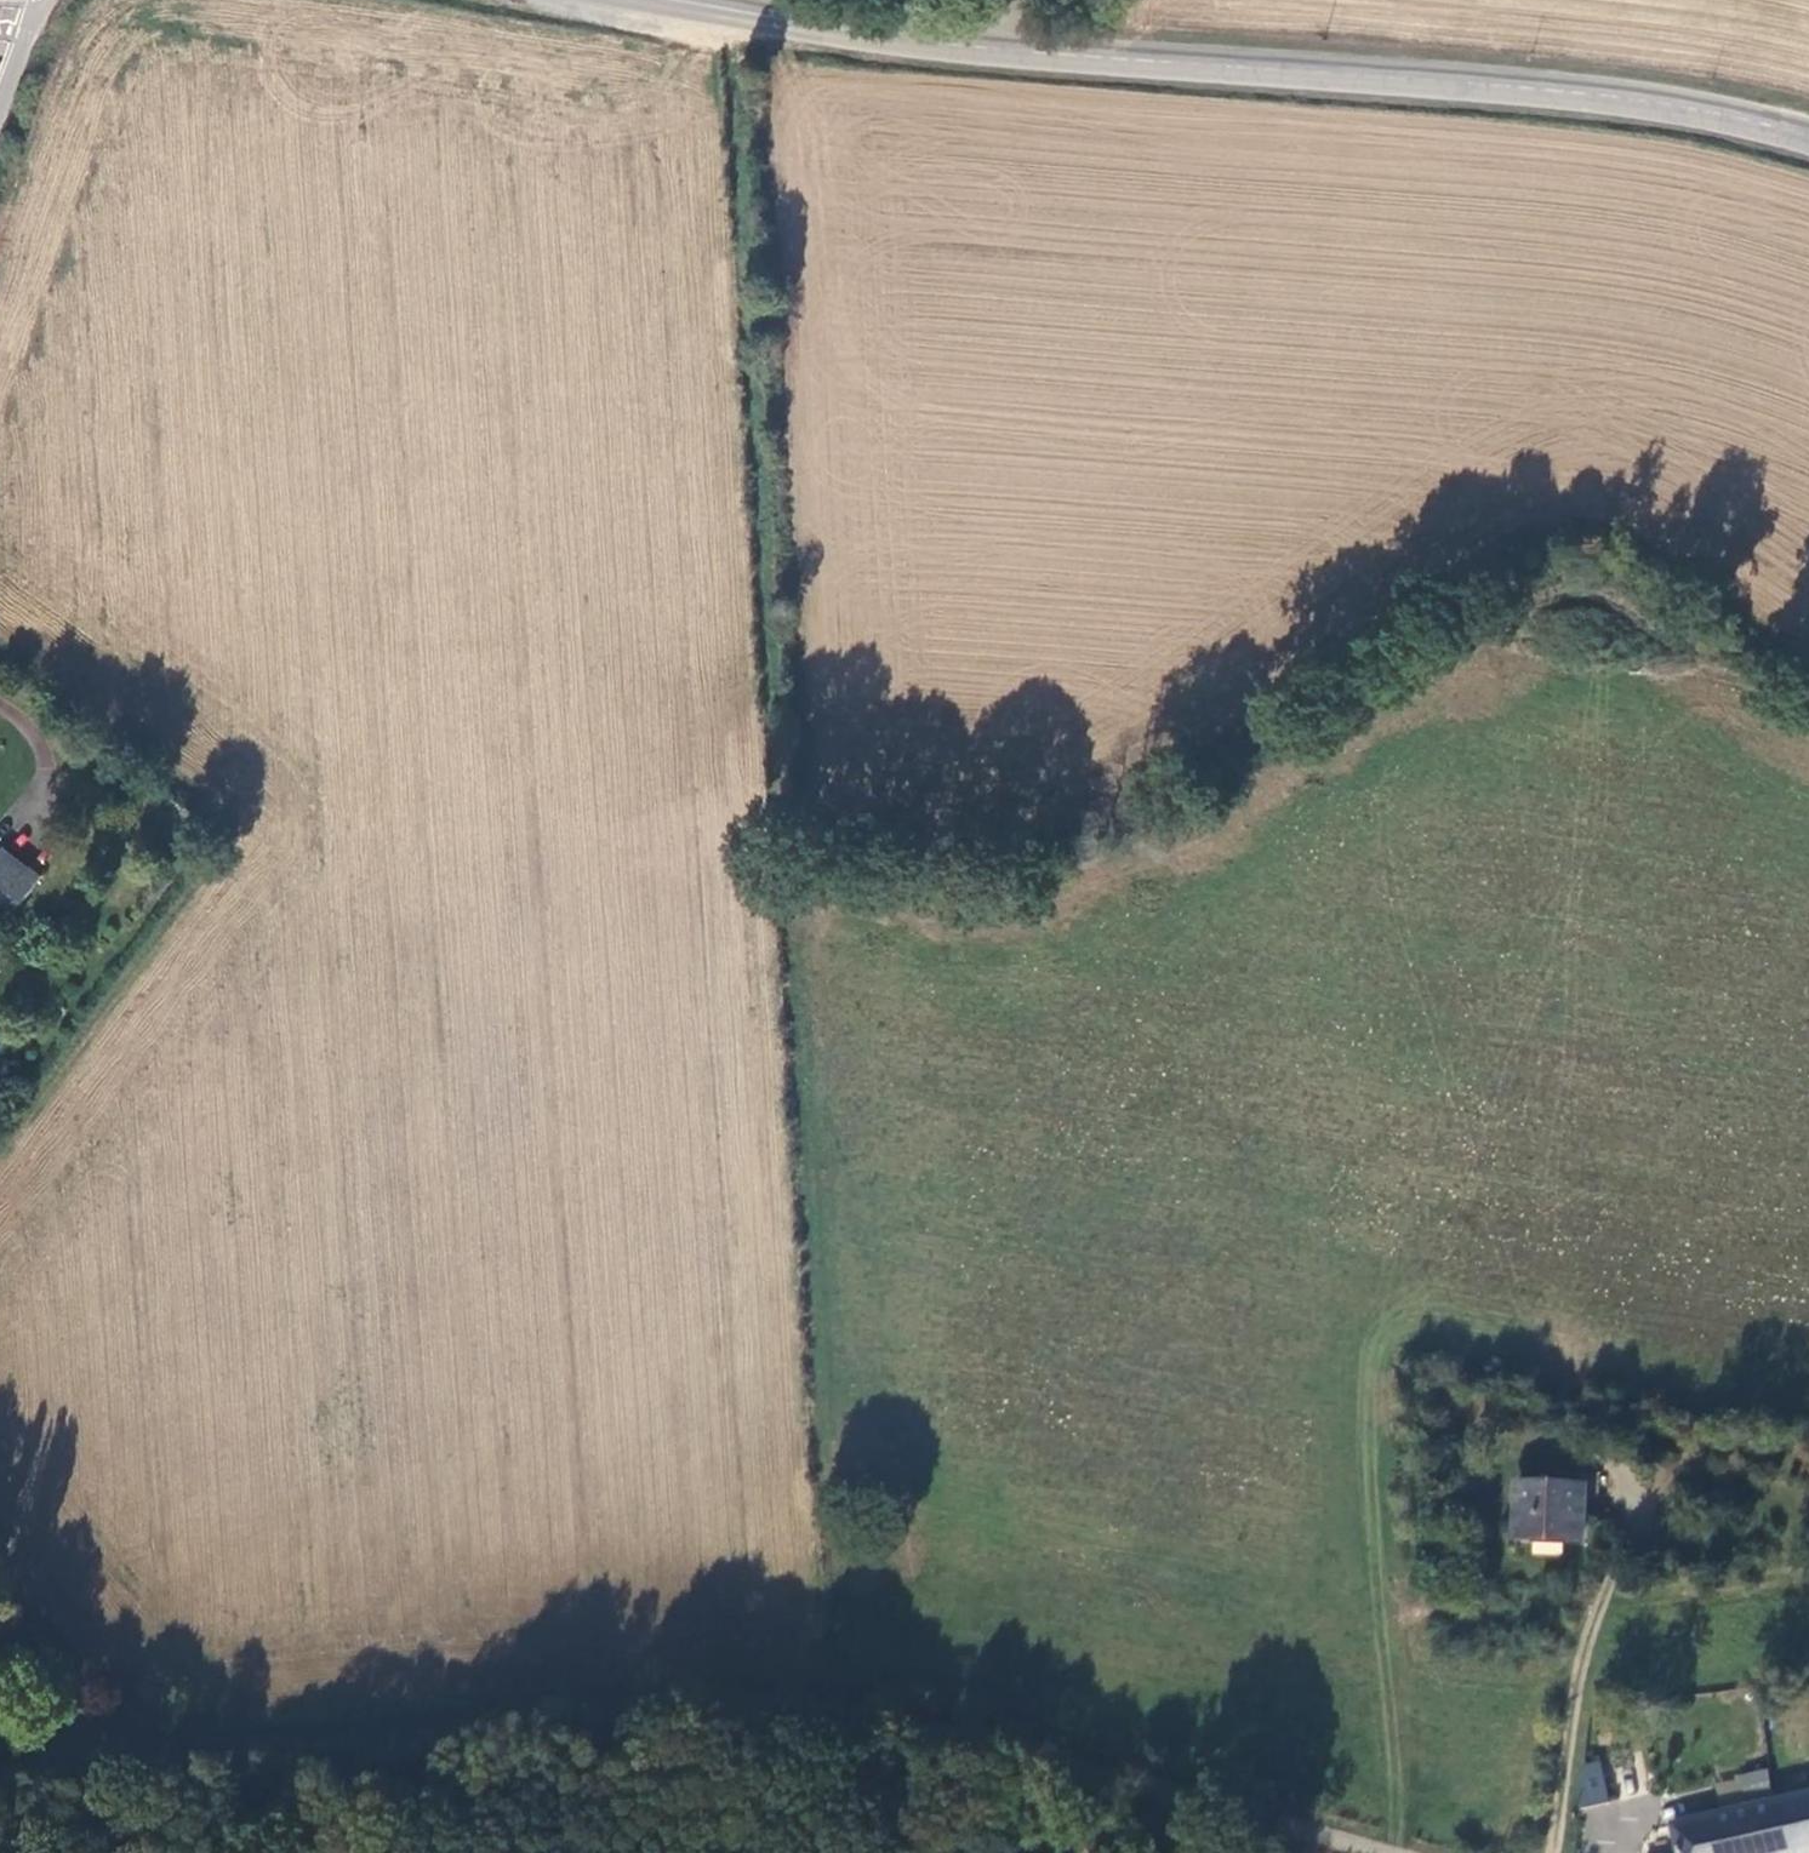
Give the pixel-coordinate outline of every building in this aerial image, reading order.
[(1,846),(0,848),(0,908),(13,917),(43,876),(1,846)] [(1585,1487),(1519,1483),(1515,1540),(1581,1544),(1585,1487)] [(1573,1767),(1582,1806),(1609,1800),(1600,1760),(1573,1767)] [(1715,1778),(1718,1803),(1771,1796),(1768,1771),(1715,1778)] [(1666,1826),(1672,1852),(1808,1852),(1808,1796),(1666,1826)]
